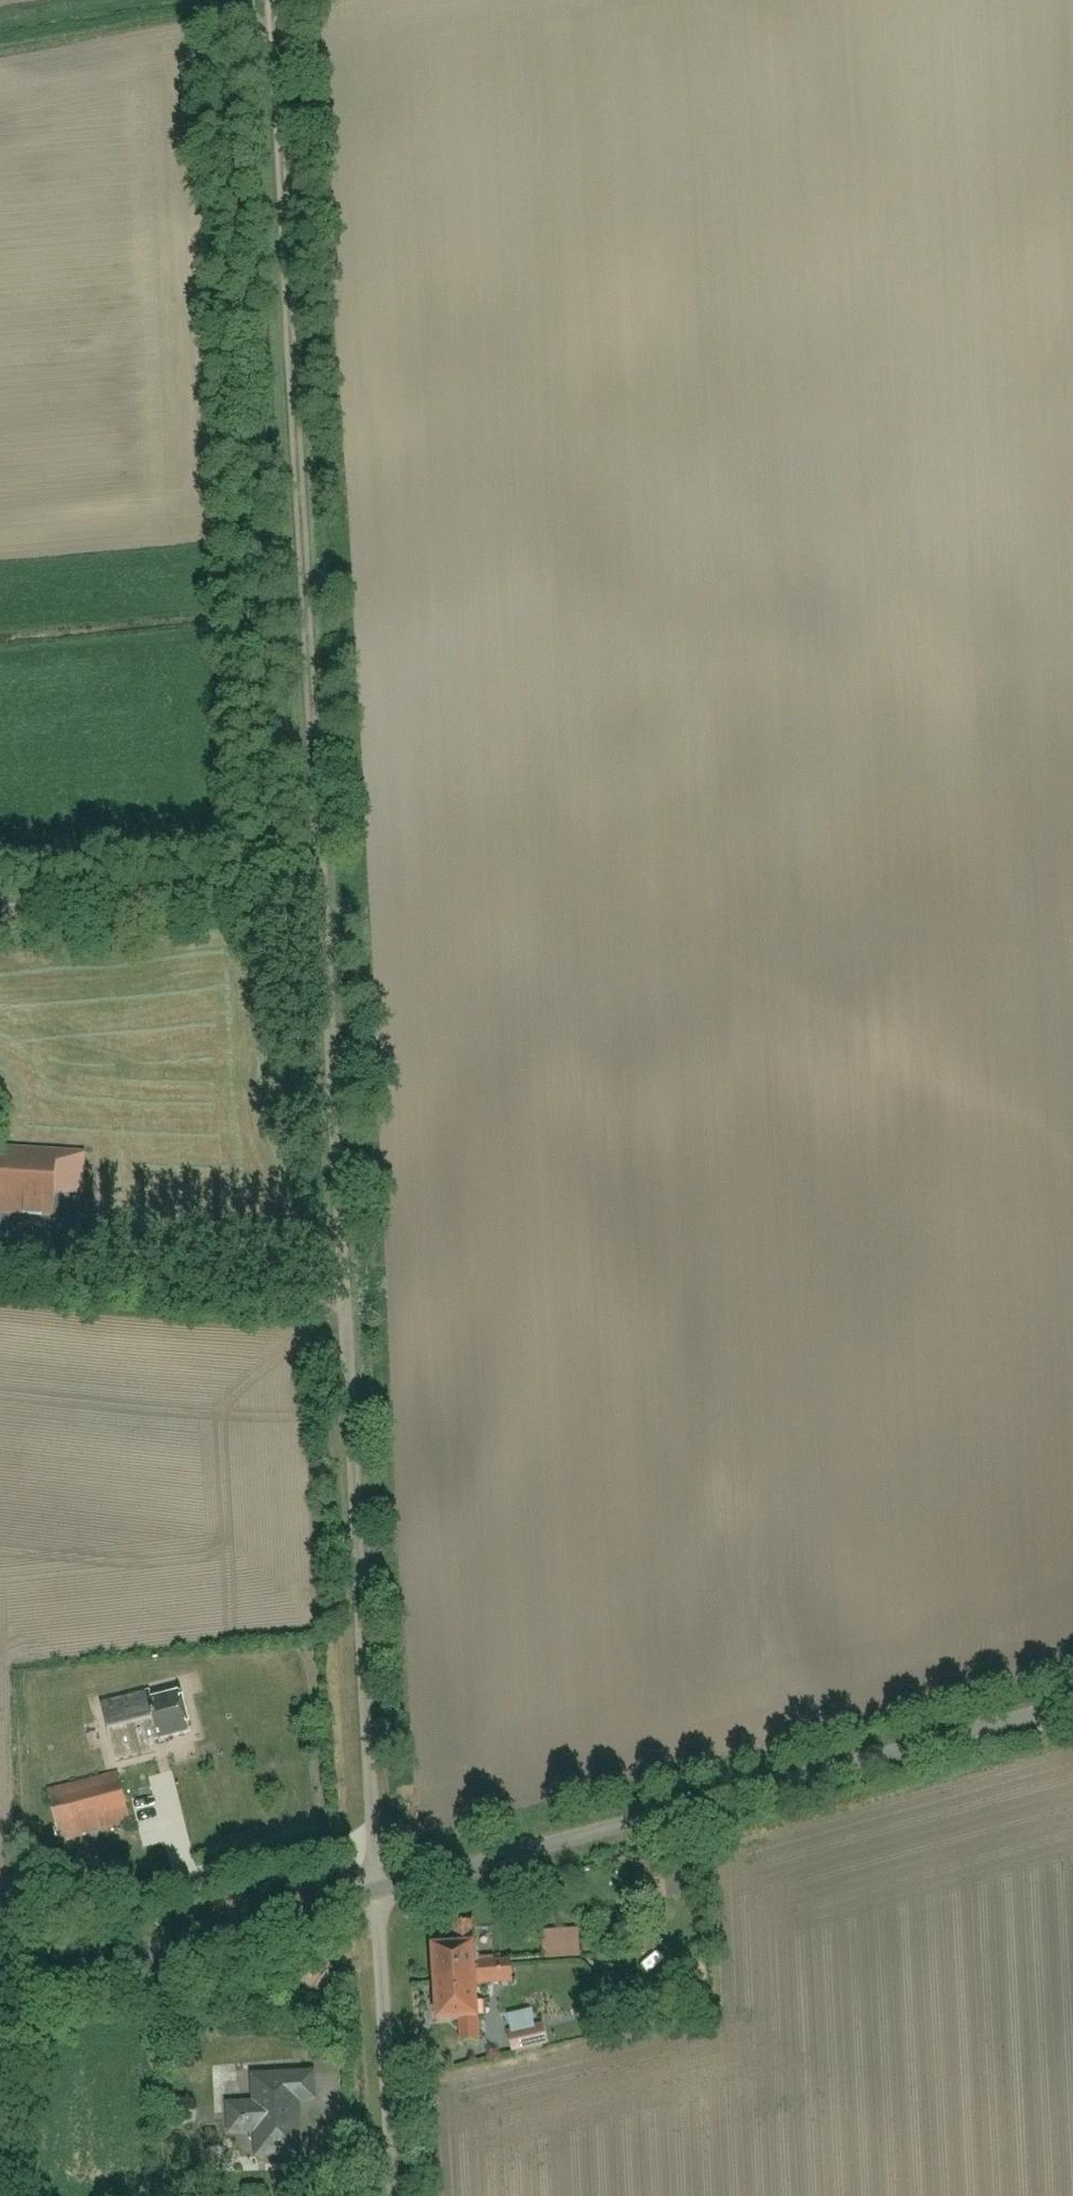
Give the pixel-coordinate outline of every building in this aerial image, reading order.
[(0,1154),(0,1217),(62,1221),(66,1162),(22,1159),(23,1137),(1,1135),(0,1154)] [(99,1713),(107,1765),(180,1753),(172,1701),(99,1713)] [(42,1795),(54,1844),(125,1826),(113,1777),(42,1795)] [(462,2045),(480,2044),(477,1987),(513,1985),(512,1964),(474,1966),(472,1924),(454,1925),(456,1947),(434,1948),(438,2022),(461,2021),(462,2045)] [(538,1936),(538,1961),(578,1961),(578,1935),(538,1936)] [(221,2139),(245,2137),(247,2163),(302,2158),(297,2108),(313,2107),(310,2072),(295,2074),(294,2070),(240,2075),(243,2103),(217,2106),(221,2139)]
